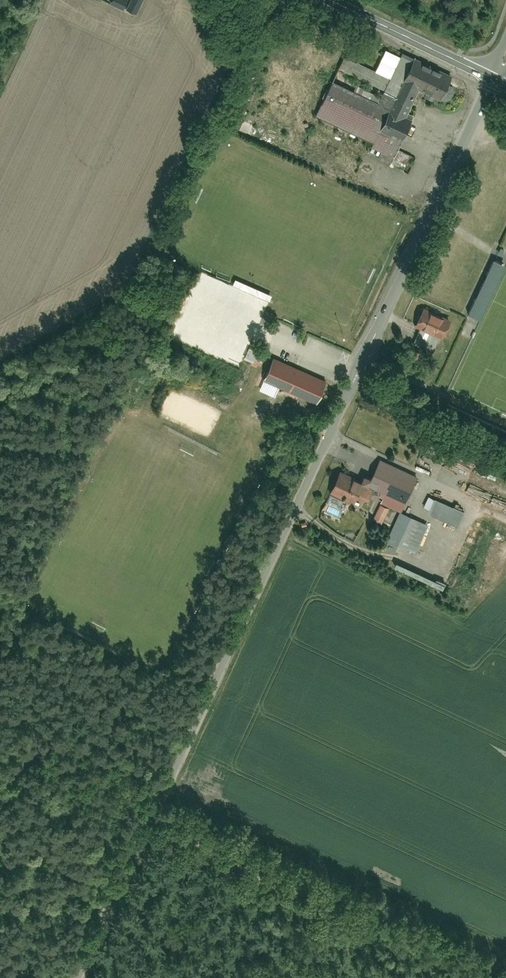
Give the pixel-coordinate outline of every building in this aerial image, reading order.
[(112,4),(127,12),(132,3),(125,0),(114,0),(112,4)] [(137,17),(144,0),(135,0),(129,14),(137,17)] [(335,81),(318,116),(395,154),(412,120),(408,117),(419,90),(440,99),(445,86),(407,69),(411,60),(384,48),(376,66),(350,54),(342,70),(397,96),(391,109),(335,81)] [(243,120),(238,132),(259,141),(264,129),(243,120)] [(469,317),(482,323),(505,269),(505,265),(494,260),(469,317)] [(273,297),(236,281),(234,286),(271,302),(273,297)] [(427,304),(416,328),(443,340),(454,315),(427,304)] [(273,358),(263,381),(316,404),(326,382),(273,358)] [(381,460),(369,485),(406,502),(418,477),(381,460)] [(343,474),(331,496),(360,511),(372,488),(343,474)] [(436,497),(429,514),(458,527),(465,509),(436,497)] [(400,513),(385,545),(412,558),(427,526),(400,513)]
